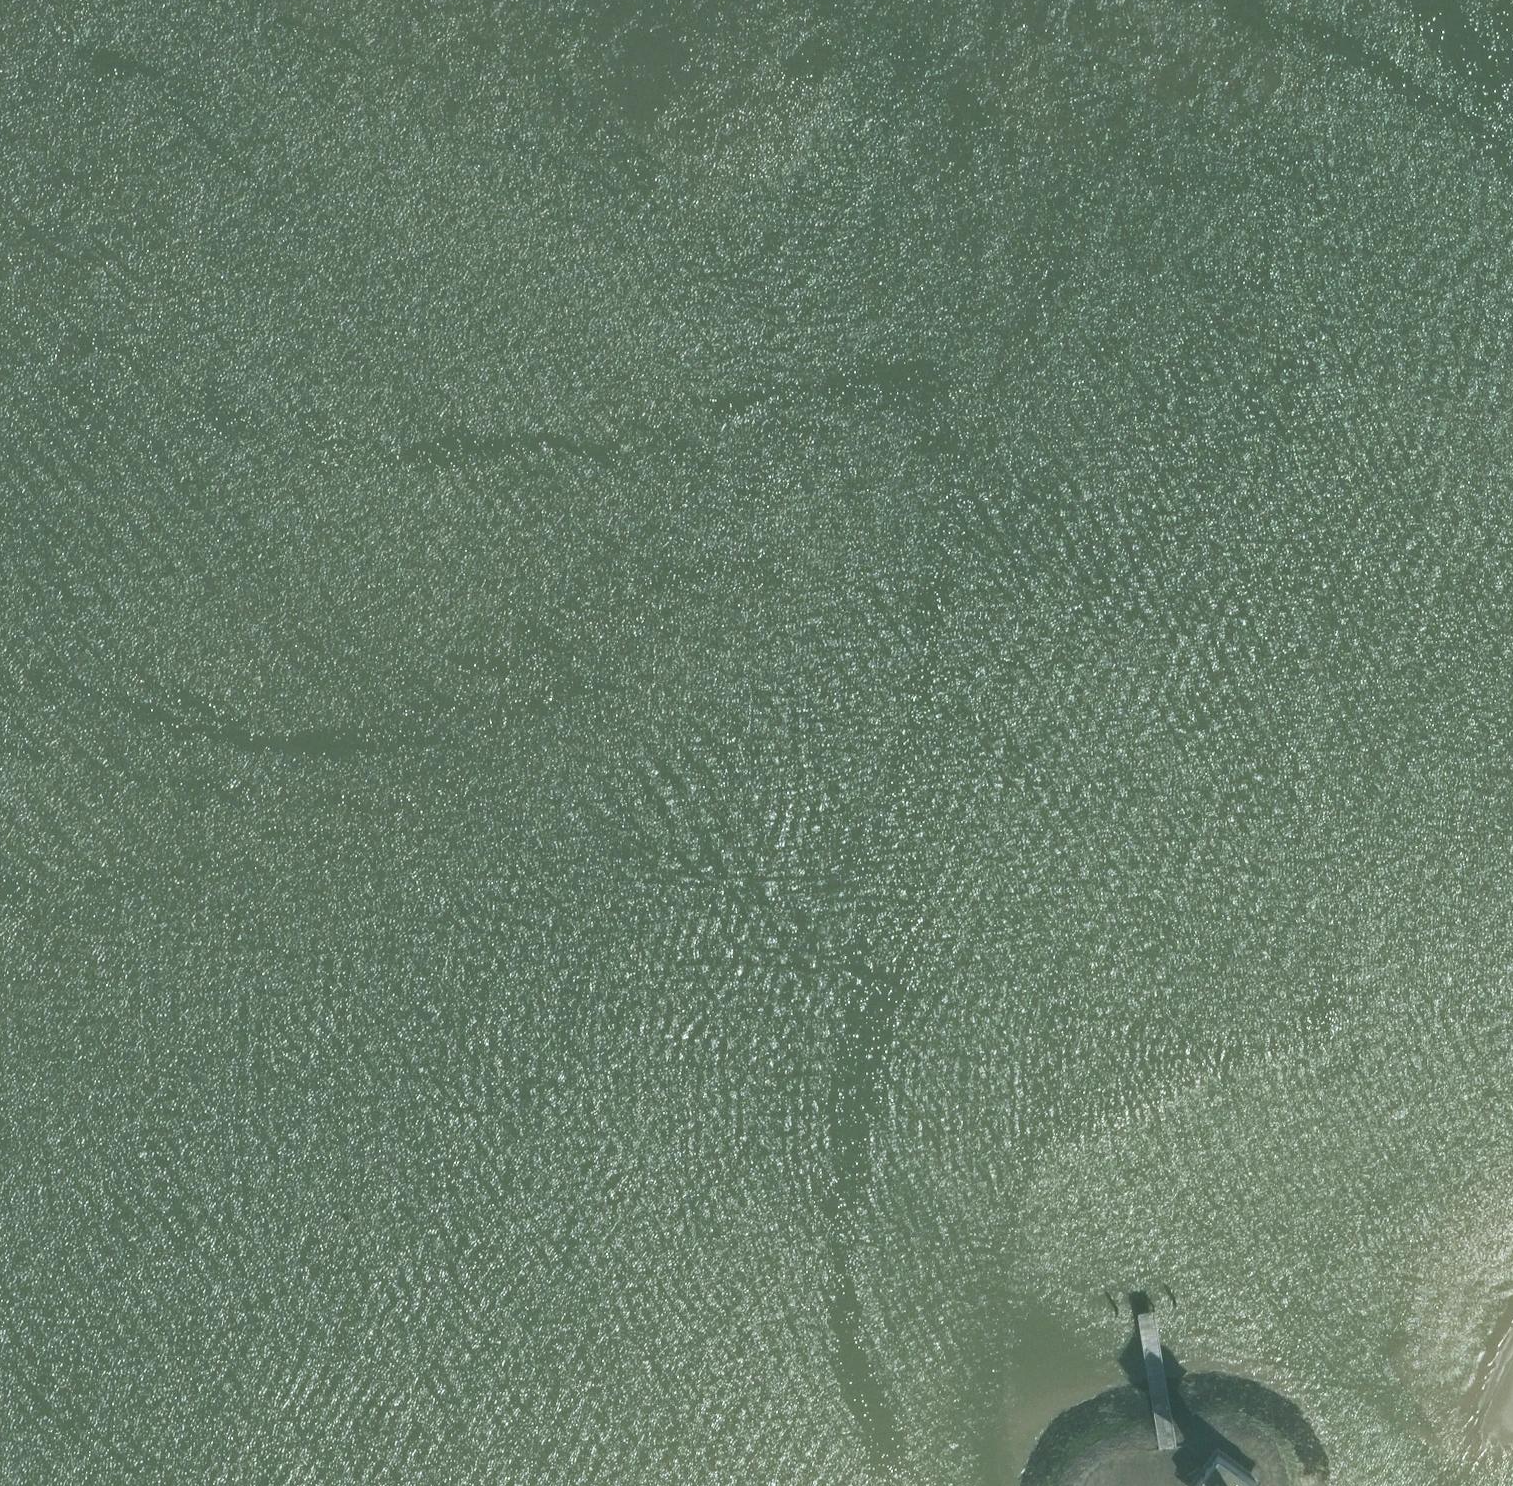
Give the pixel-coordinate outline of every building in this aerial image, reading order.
[(1259,1483),(1220,1456),(1199,1485),(1257,1485),(1259,1483)]
